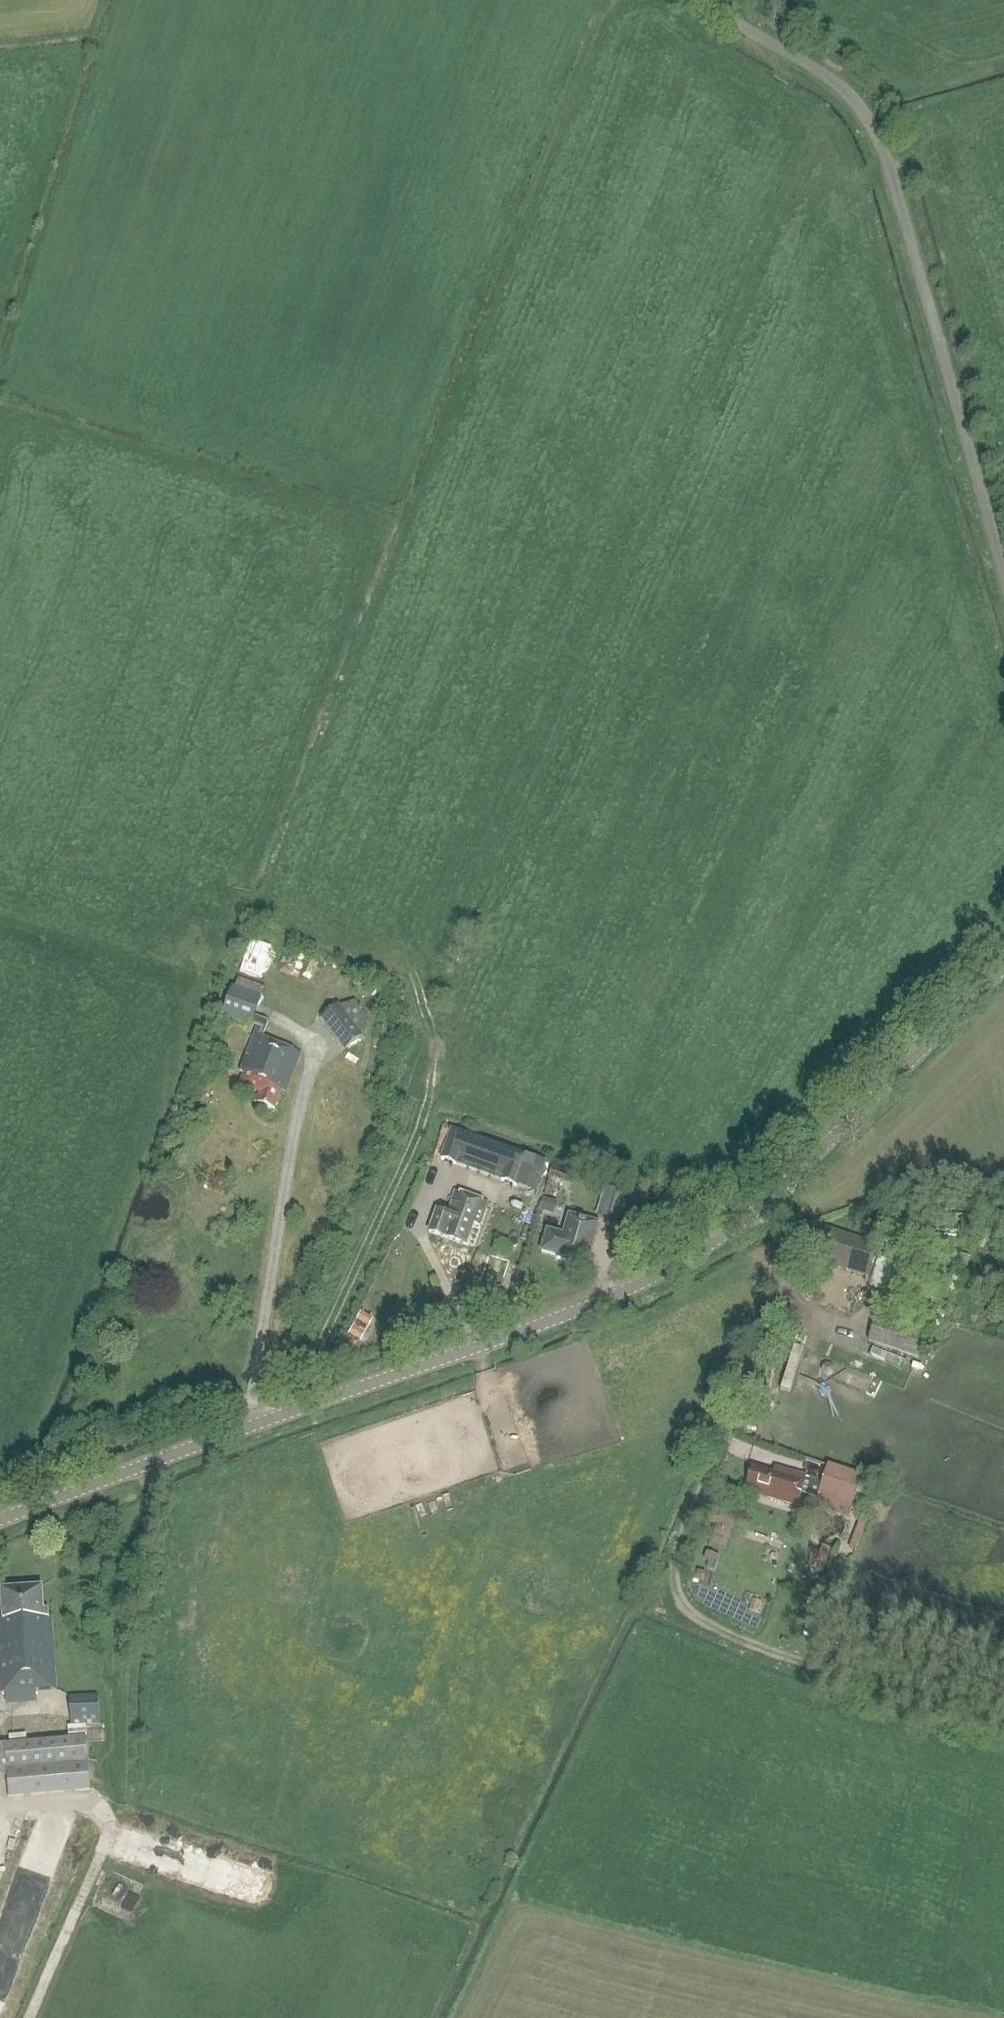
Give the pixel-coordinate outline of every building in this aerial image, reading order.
[(285,1091),(300,1053),(262,1037),(268,1021),(253,1015),(260,996),(232,985),(222,1012),(250,1022),(250,1023),(256,1025),(239,1071),(243,1073),(239,1084),(259,1092),(255,1102),(274,1109),(281,1090),(285,1091)] [(320,1018),(344,1049),(363,1035),(361,1033),(367,1016),(365,1012),(359,1005),(354,1002),(347,1002),(340,1006),(339,1004),(320,1018)] [(227,1076),(230,1067),(221,1064),(218,1072),(227,1076)] [(528,1154),(451,1128),(441,1158),(517,1184),(528,1154)] [(642,1195),(603,1186),(596,1214),(634,1224),(642,1195)] [(479,1224),(487,1202),(455,1191),(448,1213),(436,1209),(429,1232),(466,1245),(473,1222),(479,1224)] [(559,1202),(543,1198),(539,1210),(555,1214),(559,1202)] [(541,1250),(557,1254),(556,1257),(585,1266),(597,1223),(568,1214),(563,1233),(547,1229),(541,1250)] [(904,1247),(883,1241),(877,1259),(871,1257),(875,1244),(825,1228),(816,1260),(866,1276),(866,1275),(872,1278),(870,1284),(892,1290),(904,1247)] [(934,1333),(938,1322),(911,1313),(907,1324),(934,1333)] [(876,1317),(867,1341),(917,1358),(925,1333),(876,1317)] [(789,1345),(782,1386),(795,1389),(803,1347),(789,1345)] [(800,1492),(816,1497),(814,1505),(846,1516),(851,1503),(852,1503),(857,1487),(870,1491),(873,1481),(861,1477),(861,1475),(826,1464),(820,1484),(803,1479),(804,1477),(774,1467),(772,1473),(751,1467),(746,1484),(754,1487),(752,1492),(796,1506),(800,1492)] [(729,1546),(737,1516),(721,1511),(712,1541),(729,1546)] [(823,1570),(828,1554),(831,1547),(822,1544),(819,1552),(813,1550),(808,1565),(823,1570)] [(56,1688),(51,1616),(48,1617),(47,1608),(42,1609),(41,1586),(1,1589),(3,1620),(0,1620),(0,1692),(56,1688)] [(100,1724),(98,1693),(69,1695),(71,1725),(100,1724)] [(85,1736),(5,1743),(10,1798),(90,1791),(85,1736)]
